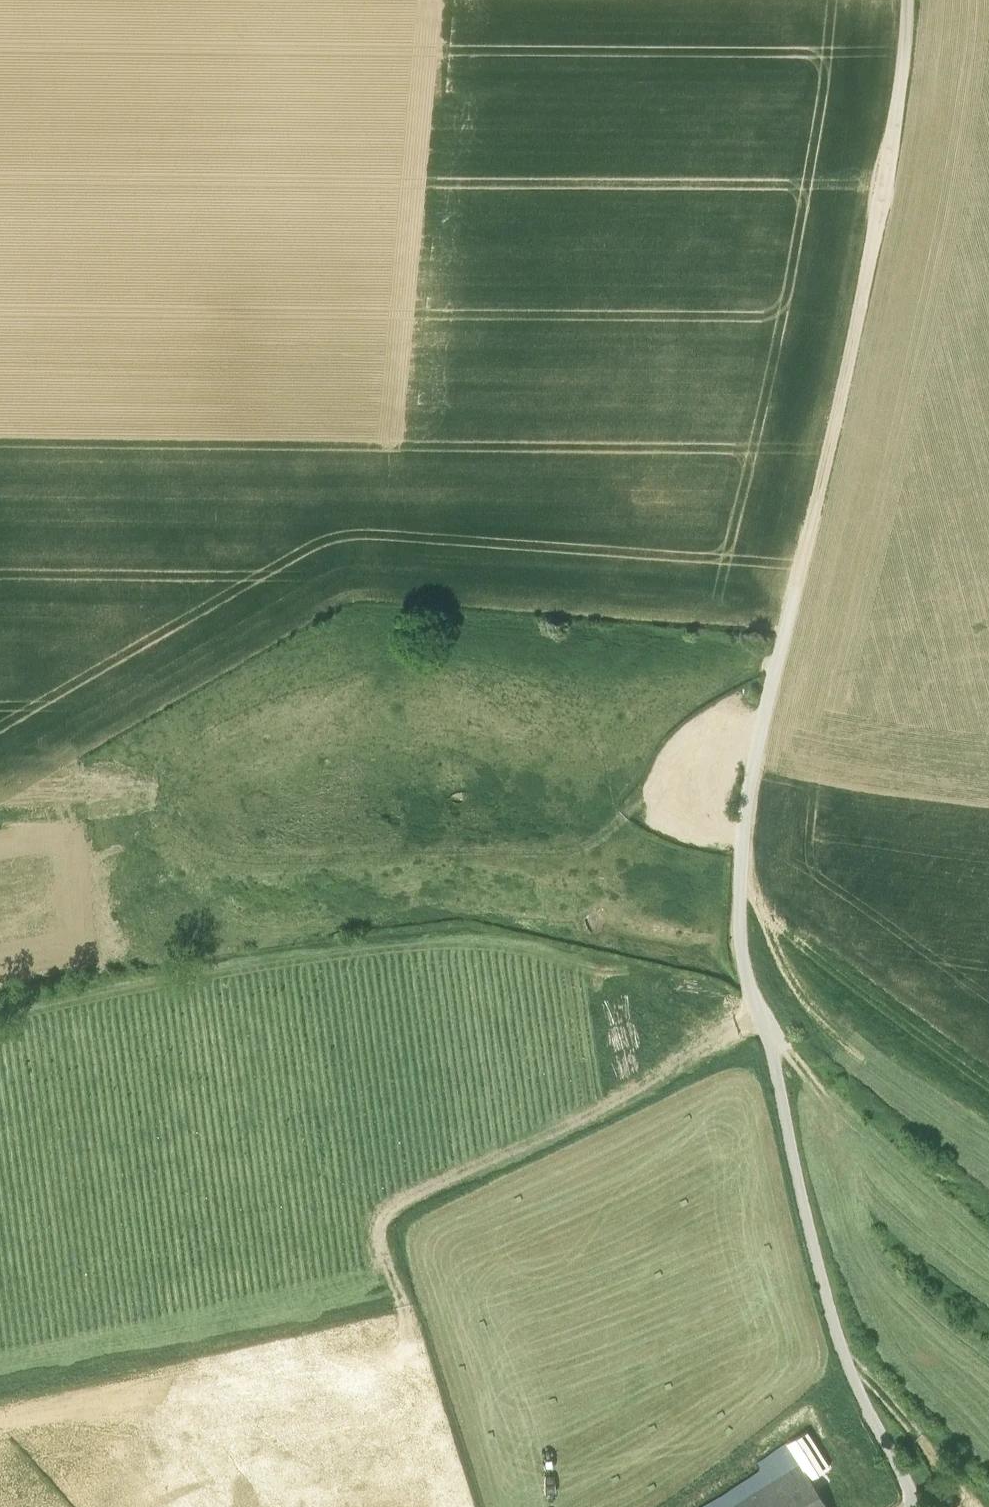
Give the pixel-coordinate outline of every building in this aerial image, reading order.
[(784,1474),(732,1506),(843,1506),(837,1497),(826,1504),(801,1464),(784,1474)]
